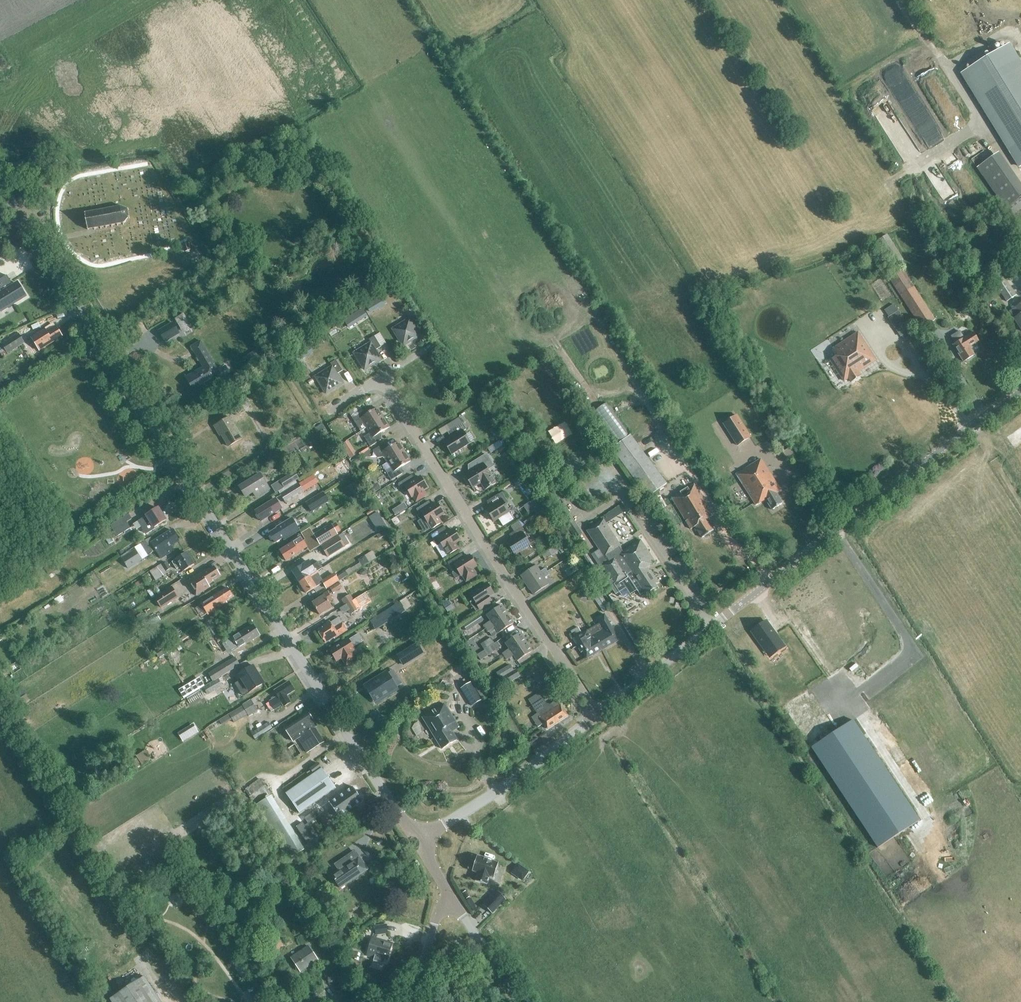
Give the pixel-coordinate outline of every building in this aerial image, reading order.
[(1020,166),(1020,66),(1009,45),(962,73),(1019,167),(1020,166)] [(953,91),(932,57),(917,67),(937,100),(953,91)] [(908,72),(917,68),(915,63),(906,67),(908,72)] [(850,77),(858,90),(867,83),(860,71),(850,77)] [(883,81),(889,77),(885,71),(878,74),(883,81)] [(1005,208),(1020,232),(1020,197),(1005,208)] [(113,206),(113,208),(109,208),(109,207),(108,207),(108,209),(103,209),(103,208),(102,208),(102,210),(98,211),(98,209),(96,209),(96,211),(92,212),(92,210),(91,210),(91,212),(86,213),(84,212),(84,213),(85,214),(86,218),(84,218),(84,220),(86,219),(87,223),(85,224),(85,225),(87,225),(88,229),(87,229),(88,230),(88,229),(88,230),(94,228),(94,230),(96,230),(95,228),(100,227),(100,229),(102,229),(101,227),(105,226),(106,228),(107,228),(107,226),(111,225),(111,227),(113,227),(112,225),(117,224),(117,226),(118,226),(118,224),(123,223),(123,225),(124,225),(124,223),(128,218),(130,218),(130,217),(129,217),(132,217),(131,210),(128,210),(129,209),(128,208),(127,209),(120,206),(120,205),(119,205),(119,207),(115,207),(114,206),(113,206)] [(921,328),(935,320),(902,269),(889,278),(921,328)] [(7,276),(0,280),(0,308),(2,311),(26,297),(18,284),(12,287),(9,283),(11,281),(7,276)] [(1017,295),(1004,277),(995,283),(1007,302),(1017,295)] [(374,301),(366,306),(370,313),(378,307),(374,301)] [(1009,311),(1014,318),(1020,329),(1020,304),(1009,311)] [(894,305),(885,310),(889,317),(898,311),(894,305)] [(963,306),(958,309),(961,314),(966,311),(963,306)] [(362,308),(353,314),(358,322),(367,316),(362,308)] [(403,346),(417,337),(415,334),(418,333),(414,326),(419,323),(413,312),(407,316),(409,319),(392,329),(403,346)] [(310,315),(303,319),(307,327),(314,322),(310,315)] [(174,322),(159,330),(165,341),(180,333),(174,322)] [(62,336),(57,327),(47,333),(45,329),(32,337),(40,350),(50,344),(50,343),(62,336)] [(864,368),(877,360),(858,331),(832,348),(837,356),(829,362),(843,382),(849,378),(851,382),(861,376),(860,375),(864,373),(864,371),(865,370),(864,368)] [(969,347),(978,341),(973,332),(963,338),(959,332),(952,336),(956,343),(953,345),(963,361),(974,355),(969,347)] [(18,334),(1,344),(7,354),(24,343),(18,334)] [(371,342),(354,353),(364,370),(378,361),(377,358),(380,356),(376,350),(381,347),(374,336),(369,339),(371,342)] [(195,392),(222,376),(201,341),(191,347),(203,368),(186,378),(195,392)] [(259,349),(252,353),(257,362),(264,358),(259,349)] [(311,350),(303,355),(305,358),(314,353),(311,350)] [(315,377),(326,394),(340,385),(338,382),(341,380),(337,374),(342,371),(336,360),(330,363),(332,366),(315,377)] [(234,403),(236,407),(239,412),(249,407),(244,398),(234,403)] [(605,403),(592,413),(616,445),(629,436),(605,403)] [(362,410),(351,417),(361,432),(367,428),(383,418),(377,408),(365,415),(362,410)] [(751,437),(737,415),(723,424),(737,446),(751,437)] [(229,446),(242,438),(230,417),(215,426),(218,432),(220,431),(229,446)] [(364,437),(367,441),(370,447),(381,440),(378,435),(389,427),(383,418),(367,428),(370,433),(364,437)] [(451,438),(444,443),(451,454),(470,442),(463,431),(467,429),(460,418),(447,426),(450,431),(447,432),(451,438)] [(497,433),(493,435),(497,441),(500,439),(502,438),(498,432),(497,433)] [(351,436),(345,439),(353,454),(359,450),(351,436)] [(383,444),(373,451),(377,458),(385,457),(388,462),(405,451),(399,442),(387,449),(383,444)] [(386,472),(388,475),(391,481),(402,474),(399,469),(411,461),(405,451),(388,462),(392,468),(386,472)] [(472,487),(481,482),(486,489),(496,483),(487,470),(494,466),(486,454),(468,465),(472,472),(465,476),(472,487)] [(346,466),(351,464),(348,457),(343,459),(346,466)] [(773,478),(761,459),(736,474),(756,505),(765,499),(772,510),(783,503),(776,493),(781,490),(773,478)] [(651,463),(632,477),(647,498),(666,484),(651,463)] [(279,481),(283,488),(298,479),(294,472),(279,481)] [(246,497),(253,492),(257,497),(269,489),(260,474),(246,483),(244,481),(238,485),(246,497)] [(408,491),(411,497),(412,496),(416,502),(421,498),(425,496),(422,490),(427,487),(421,477),(416,480),(412,475),(398,484),(404,493),(408,491)] [(309,477),(298,483),(280,494),(286,503),(304,492),(303,491),(314,484),(309,477)] [(631,482),(627,487),(634,492),(638,487),(631,482)] [(348,486),(355,498),(361,494),(354,483),(348,486)] [(377,483),(369,488),(373,494),(381,489),(377,483)] [(671,498),(691,529),(695,526),(702,537),(713,530),(706,519),(713,515),(694,484),(671,498)] [(491,506),(486,510),(493,521),(498,518),(504,526),(514,520),(509,511),(505,504),(508,502),(502,492),(488,501),(491,506)] [(330,503),(324,494),(307,505),(313,514),(330,503)] [(528,502),(532,509),(540,504),(536,497),(528,502)] [(269,503),(255,512),(261,521),(282,508),(276,499),(269,503)] [(611,518),(631,508),(626,500),(606,510),(611,518)] [(443,513),(437,503),(432,506),(429,501),(416,509),(419,514),(417,515),(420,520),(424,517),(432,529),(442,522),(438,517),(443,513)] [(154,527),(166,520),(158,508),(146,515),(147,516),(138,521),(142,527),(142,529),(145,533),(146,534),(155,528),(154,527)] [(398,508),(393,511),(396,516),(401,513),(398,508)] [(524,526),(537,517),(534,513),(521,521),(524,526)] [(581,533),(568,513),(561,518),(575,538),(581,533)] [(131,528),(124,517),(110,525),(117,536),(131,528)] [(283,537),(284,540),(300,530),(292,518),(282,525),(283,526),(269,534),(275,542),(283,537)] [(356,524),(360,529),(367,524),(364,519),(356,524)] [(603,520),(586,531),(598,550),(591,554),(600,567),(602,565),(611,580),(608,582),(616,595),(626,588),(630,595),(637,590),(640,595),(644,593),(645,595),(657,587),(655,584),(658,582),(650,571),(647,567),(655,562),(641,540),(622,552),(619,547),(620,546),(603,520)] [(331,524),(314,534),(321,545),(338,535),(337,533),(340,531),(335,523),(332,525),(331,524)] [(441,544),(444,549),(448,555),(458,549),(454,543),(460,539),(454,529),(448,533),(444,526),(430,535),(437,546),(441,544)] [(512,540),(507,543),(514,554),(519,551),(524,559),(537,551),(532,543),(530,545),(523,534),(525,532),(522,527),(509,535),(512,540)] [(171,546),(179,541),(172,530),(158,539),(159,539),(153,543),(150,538),(141,544),(148,555),(156,550),(160,558),(174,550),(171,546)] [(558,532),(553,535),(557,541),(562,538),(558,532)] [(291,542),(292,544),(280,551),(286,561),(299,553),(299,552),(307,547),(300,536),(291,542)] [(338,536),(321,546),(328,557),(345,546),(338,536)] [(545,559),(559,551),(556,546),(542,555),(545,559)] [(135,547),(120,557),(125,565),(140,555),(135,547)] [(184,571),(194,564),(187,553),(176,559),(177,559),(172,562),(177,569),(181,566),(184,571)] [(456,579),(462,575),(466,582),(476,575),(472,568),(476,566),(470,556),(465,559),(462,554),(448,562),(454,572),(452,573),(456,579)] [(358,560),(362,567),(369,563),(365,556),(360,559),(358,560)] [(299,582),(317,571),(322,568),(318,562),(310,567),(307,561),(301,564),(302,565),(293,571),(299,582)] [(162,576),(171,570),(166,562),(163,565),(162,563),(157,567),(162,576)] [(48,576),(59,569),(55,563),(44,570),(48,576)] [(526,585),(547,572),(545,568),(540,572),(536,565),(520,576),(526,585)] [(573,566),(565,571),(568,576),(576,571),(573,566)] [(208,571),(207,570),(188,582),(196,596),(210,587),(208,584),(213,581),(212,580),(220,575),(214,567),(208,571)] [(317,571),(299,582),(306,593),(322,583),(326,589),(338,582),(334,576),(323,582),(317,571)] [(340,581),(349,575),(346,571),(337,577),(340,581)] [(547,572),(526,585),(533,595),(549,585),(544,579),(549,575),(547,572)] [(100,583),(106,594),(113,590),(107,579),(100,583)] [(333,592),(341,587),(339,583),(330,588),(333,592)] [(475,599),(470,602),(476,612),(487,605),(483,600),(494,593),(487,583),(472,593),(475,599)] [(161,608),(178,597),(172,587),(155,598),(161,608)] [(214,597),(201,605),(207,615),(220,607),(227,602),(226,601),(233,596),(228,588),(214,597)] [(329,603),(333,600),(327,591),(323,594),(325,596),(313,603),(320,615),(332,607),(329,603)] [(609,608),(598,592),(593,595),(603,612),(609,608)] [(343,600),(346,604),(354,599),(351,595),(343,600)] [(354,599),(346,604),(352,614),(360,609),(354,599)] [(574,600),(567,603),(570,613),(578,611),(574,600)] [(376,628),(405,610),(400,602),(371,620),(376,628)] [(449,603),(443,607),(447,613),(453,609),(449,603)] [(486,628),(507,614),(501,605),(487,615),(490,621),(484,625),(486,628)] [(507,614),(486,628),(488,632),(495,627),(499,633),(513,623),(507,614)] [(619,640),(610,624),(612,623),(612,622),(610,623),(604,614),(597,618),(600,623),(591,628),(603,650),(619,640)] [(142,624),(145,629),(161,620),(158,616),(142,624)] [(339,636),(347,630),(343,623),(342,623),(338,617),(330,622),(324,625),(325,626),(318,630),(325,643),(338,635),(339,636)] [(472,619),(463,625),(467,631),(476,626),(472,619)] [(202,625),(210,639),(218,634),(210,621),(202,625)] [(308,623),(310,629),(319,626),(318,621),(308,623)] [(752,632),(767,653),(781,643),(766,621),(752,632)] [(244,645),(259,635),(253,625),(237,635),(225,643),(231,652),(243,645),(244,645)] [(586,659),(603,650),(591,628),(573,638),(577,646),(581,652),(582,652),(586,659)] [(504,656),(526,642),(520,633),(505,643),(509,649),(502,653),(504,656)] [(360,646),(353,651),(351,648),(363,641),(359,634),(347,641),(346,640),(330,651),(336,661),(341,658),(346,666),(358,659),(365,655),(360,646)] [(484,650),(494,643),(495,643),(491,637),(480,644),(484,650)] [(161,642),(154,647),(157,652),(164,647),(161,642)] [(494,643),(484,650),(478,654),(481,659),(498,648),(500,647),(497,642),(495,643),(494,643)] [(526,642),(504,656),(507,660),(513,655),(517,661),(532,651),(526,642)] [(418,643),(397,656),(403,667),(424,654),(418,643)] [(452,651),(447,654),(450,661),(455,658),(452,651)] [(208,673),(213,681),(240,665),(235,657),(208,673)] [(500,679),(514,671),(510,664),(496,673),(500,679)] [(239,681),(235,684),(243,696),(249,692),(264,683),(253,665),(235,676),(239,681)] [(500,679),(499,680),(503,687),(520,677),(516,670),(514,671),(500,679)] [(396,689),(386,672),(371,681),(373,684),(367,687),(376,701),(396,689)] [(199,678),(179,690),(183,699),(204,686),(199,678)] [(219,679),(203,688),(208,695),(223,686),(219,679)] [(461,689),(471,706),(488,697),(478,680),(472,684),(472,683),(461,689)] [(291,702),(286,695),(294,690),(289,682),(274,691),(278,696),(269,701),(274,709),(283,704),(284,706),(291,702)] [(528,700),(547,729),(568,716),(557,700),(551,705),(547,704),(543,698),(542,699),(538,693),(528,700)] [(242,705),(243,705),(249,702),(248,701),(245,696),(237,701),(240,706),(242,705)] [(251,699),(248,701),(249,702),(243,705),(249,716),(258,711),(251,699)] [(444,704),(422,717),(442,749),(457,739),(452,732),(459,727),(444,704)] [(307,753),(324,742),(315,727),(317,726),(312,719),(313,716),(312,714),(309,713),(284,729),(293,742),(298,739),(307,753)] [(269,722),(256,730),(260,736),(272,728),(269,722)] [(295,759),(301,754),(295,745),(289,749),(295,759)] [(136,757),(141,763),(147,759),(141,752),(136,757)] [(313,773),(321,767),(318,763),(310,769),(313,773)] [(282,789),(290,800),(299,813),(335,788),(322,768),(313,774),(310,771),(307,773),(306,772),(282,789)] [(266,773),(251,781),(257,793),(272,786),(266,773)] [(353,786),(330,803),(340,817),(363,801),(353,786)] [(285,861),(304,850),(271,796),(252,807),(285,861)] [(338,871),(332,875),(340,888),(368,869),(359,856),(358,857),(354,851),(334,865),(338,871)] [(472,871),(478,873),(475,881),(487,885),(490,877),(494,878),(498,863),(477,856),(472,871)] [(497,891),(483,905),(492,914),(506,899),(497,891)] [(376,934),(388,932),(387,924),(375,926),(376,934)] [(347,928),(341,932),(345,938),(351,935),(347,928)] [(277,937),(269,942),(275,952),(283,946),(277,937)] [(372,938),(367,955),(375,957),(374,960),(384,963),(386,958),(388,958),(392,944),(372,938)] [(300,972),(318,960),(309,946),(291,958),(300,972)] [(238,966),(234,968),(242,979),(246,976),(238,966)] [(110,998),(113,1001),(161,1001),(144,976),(110,998)] [(312,1001),(324,1001),(318,993),(309,999),(312,1001)]
